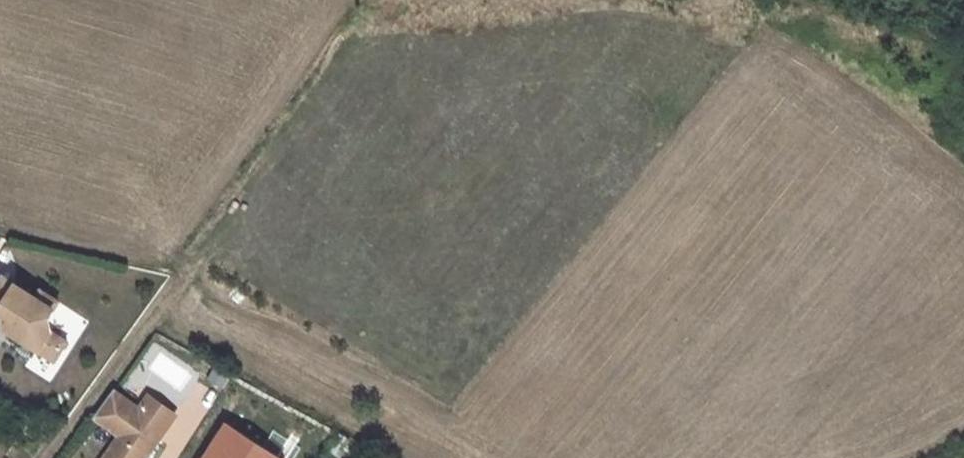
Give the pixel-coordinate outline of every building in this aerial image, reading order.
[(9,311),(19,318),(13,327),(55,354),(68,333),(53,323),(50,309),(59,294),(41,283),(36,291),(4,270),(0,277),(0,305),(9,311)] [(13,327),(19,318),(9,311),(2,321),(13,327)] [(113,384),(94,411),(121,429),(103,456),(106,457),(141,457),(176,407),(149,388),(140,402),(113,384)] [(224,425),(204,457),(277,457),(224,425)]
